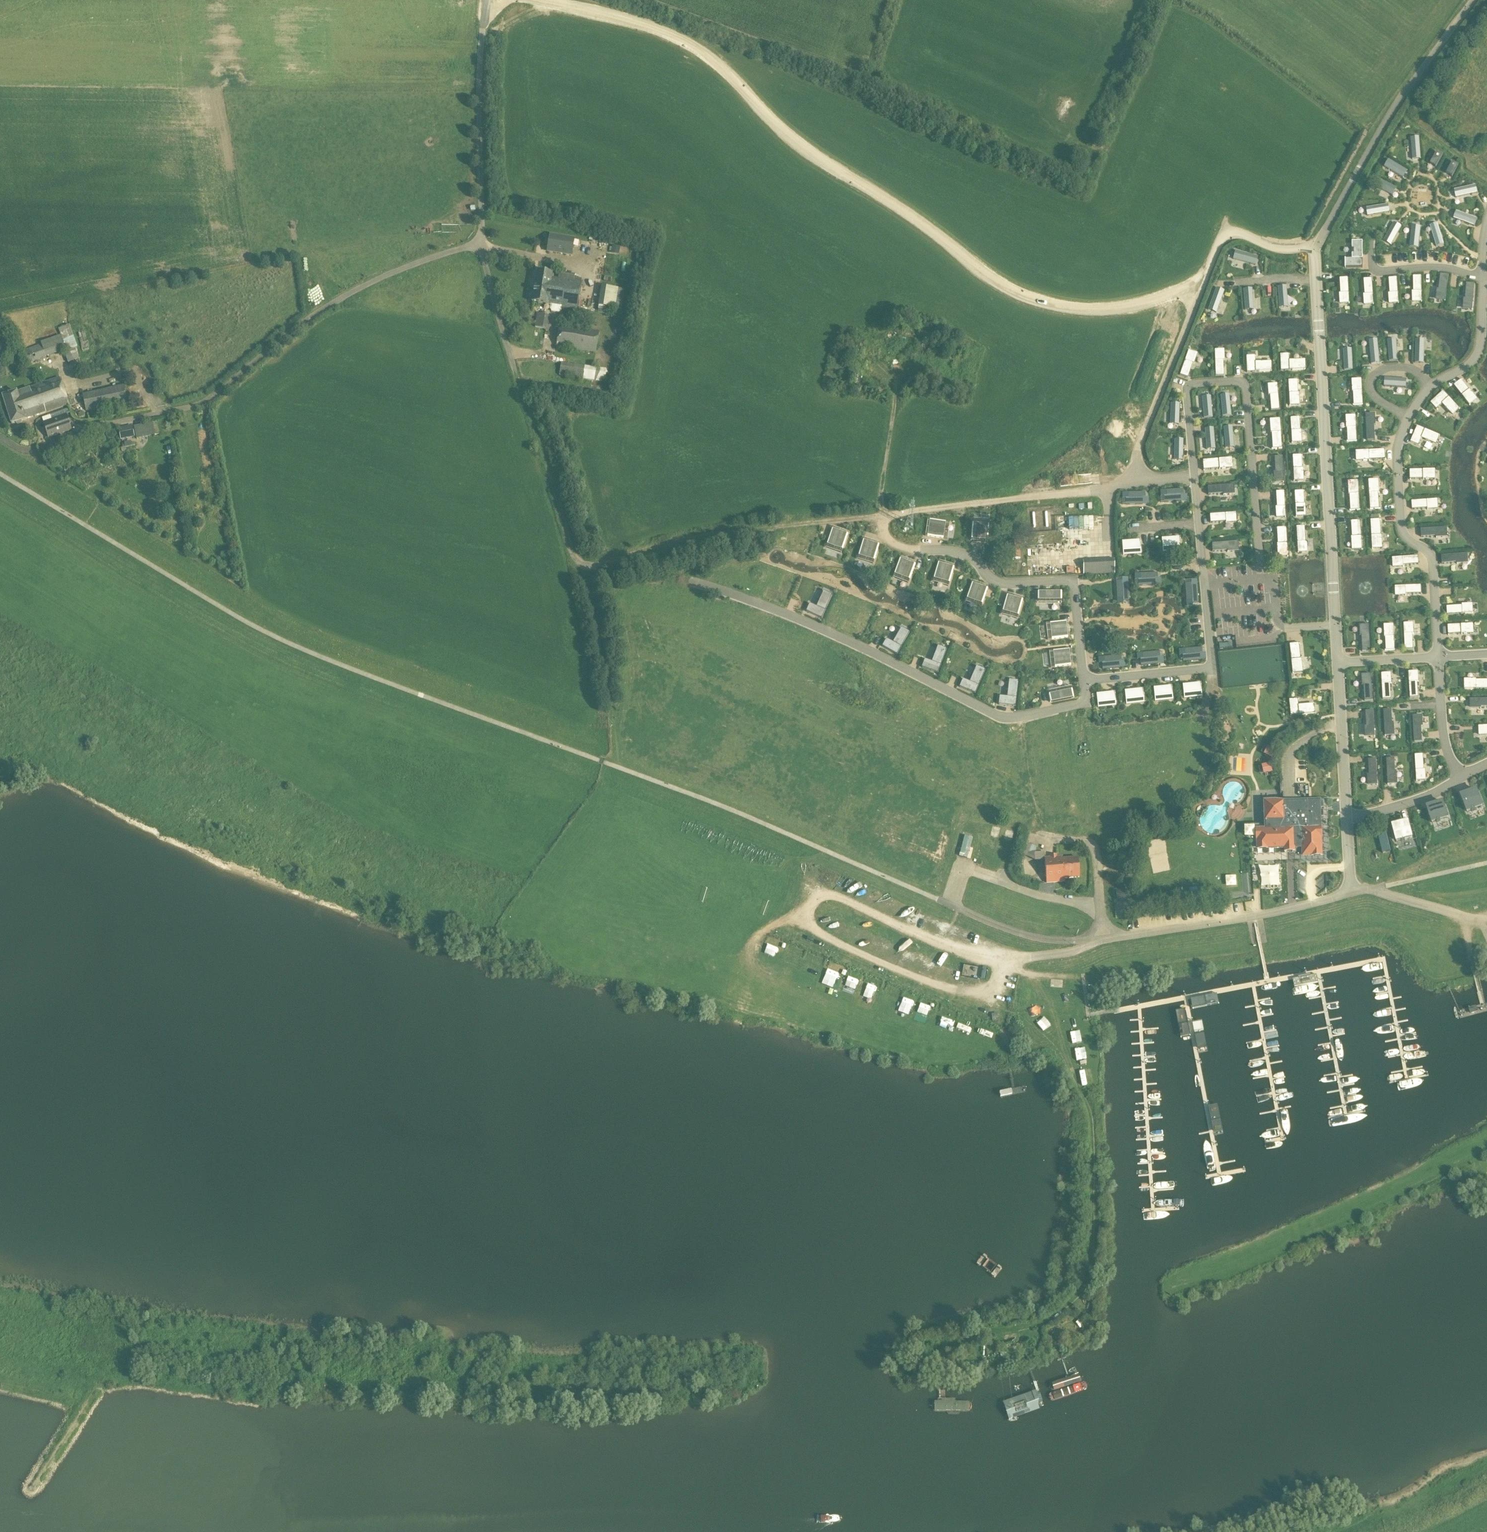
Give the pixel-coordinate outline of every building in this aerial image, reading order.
[(1424,129),(1420,134),(1429,143),(1434,139),(1424,129)] [(1419,137),(1411,138),(1413,158),(1421,158),(1419,137)] [(1437,152),(1430,164),(1436,167),(1443,155),(1437,152)] [(1389,160),(1385,167),(1402,178),(1407,170),(1389,160)] [(1453,162),(1446,174),(1452,177),(1459,165),(1453,162)] [(1378,178),(1374,186),(1392,195),(1396,188),(1378,178)] [(1476,185),(1454,190),(1456,198),(1477,193),(1476,185)] [(1388,205),(1367,208),(1368,216),(1390,212),(1388,205)] [(1456,211),(1454,219),(1474,226),(1477,219),(1456,211)] [(1334,230),(1339,219),(1334,217),(1330,228),(1334,230)] [(1393,223),(1384,241),(1391,245),(1401,227),(1393,223)] [(1438,224),(1430,226),(1436,247),(1444,245),(1438,224)] [(1412,227),(1410,247),(1419,248),(1421,228),(1412,227)] [(575,238),(549,234),(547,252),(572,256),(575,238)] [(1354,259),(1345,259),(1346,268),(1363,268),(1363,244),(1354,244),(1354,250),(1353,250),(1353,255),(1354,255),(1354,259)] [(620,247),(612,246),(611,254),(619,255),(620,247)] [(1236,251),(1234,259),(1255,265),(1258,257),(1236,251)] [(563,294),(561,307),(577,309),(581,283),(551,278),(552,273),(537,271),(534,290),(563,294)] [(1438,290),(1437,300),(1446,301),(1448,275),(1440,274),(1439,290),(1438,290)] [(1414,292),(1413,292),(1413,302),(1422,301),(1421,276),(1413,277),(1414,292)] [(1348,278),(1340,279),(1341,294),(1340,294),(1341,304),(1350,303),(1348,278)] [(1397,278),(1389,279),(1390,294),(1389,294),(1390,304),(1399,303),(1397,278)] [(1372,279),(1364,280),(1365,295),(1364,295),(1365,305),(1374,304),(1372,279)] [(1465,299),(1464,309),(1473,309),(1475,284),(1467,283),(1465,299)] [(1286,286),(1277,287),(1279,307),(1288,306),(1286,286)] [(617,288),(614,308),(622,309),(625,290),(617,288)] [(1216,288),(1208,309),(1216,312),(1224,291),(1216,288)] [(1252,289),(1243,289),(1245,309),(1253,309),(1252,289)] [(532,302),(561,307),(563,294),(534,290),(532,302)] [(546,329),(548,318),(537,316),(535,327),(546,329)] [(69,325),(58,329),(61,335),(66,350),(67,352),(65,352),(68,363),(79,359),(75,349),(78,348),(69,325)] [(596,353),(599,332),(559,325),(556,346),(596,353)] [(1416,340),(1415,363),(1424,363),(1424,341),(1416,340)] [(1378,341),(1369,342),(1372,364),(1380,364),(1378,341)] [(1396,341),(1388,341),(1389,361),(1398,360),(1396,341)] [(27,364),(46,357),(41,344),(22,351),(27,364)] [(1352,350),(1344,350),(1345,370),(1353,370),(1352,350)] [(1223,351),(1215,352),(1215,376),(1223,376),(1223,361),(1223,351)] [(1188,352),(1180,375),(1187,378),(1192,364),(1193,364),(1196,355),(1188,352)] [(1247,357),(1246,357),(1247,373),(1270,372),(1270,363),(1263,363),(1263,362),(1255,363),(1254,356),(1255,356),(1255,353),(1247,354),(1247,357)] [(1288,355),(1280,355),(1281,371),(1305,370),(1304,360),(1289,361),(1288,355)] [(604,382),(606,369),(561,363),(560,376),(604,382)] [(22,423),(22,421),(46,414),(45,412),(68,404),(60,378),(3,395),(12,424),(16,423),(17,425),(22,423)] [(1385,378),(1385,386),(1405,388),(1406,379),(1385,378)] [(1461,380),(1454,385),(1469,404),(1475,399),(1472,395),(1473,394),(1469,390),(1461,380)] [(1297,381),(1288,381),(1290,405),(1298,405),(1298,400),(1299,400),(1299,394),(1298,394),(1297,381)] [(1353,386),(1352,386),(1353,392),(1354,392),(1354,405),(1363,405),(1362,381),(1353,381),(1353,386)] [(86,411),(127,402),(124,385),(83,394),(86,411)] [(1277,385),(1268,386),(1269,396),(1271,411),(1279,410),(1277,385)] [(1444,392),(1431,403),(1437,410),(1443,404),(1446,407),(1446,408),(1448,411),(1449,410),(1453,415),(1460,409),(1444,392)] [(1229,396),(1221,397),(1222,416),(1231,416),(1229,396)] [(1210,397),(1202,398),(1203,418),(1212,417),(1210,397)] [(1171,404),(1170,423),(1179,424),(1179,404),(1171,404)] [(49,438),(71,430),(66,415),(44,423),(49,438)] [(1374,415),(1366,416),(1367,441),(1375,440),(1374,425),(1375,425),(1374,415)] [(1347,422),(1346,422),(1347,428),(1348,428),(1348,441),(1357,441),(1356,417),(1347,417),(1347,422)] [(1299,418),(1290,418),(1292,443),(1300,442),(1300,437),(1301,437),(1301,431),(1300,431),(1299,418)] [(1271,427),(1270,427),(1270,434),(1271,434),(1272,449),(1282,449),(1280,420),(1271,421),(1271,427)] [(137,439),(155,435),(153,422),(134,426),(137,439)] [(121,440),(135,437),(132,426),(119,428),(121,440)] [(1232,427),(1223,427),(1225,447),(1234,447),(1232,427)] [(1418,427),(1411,442),(1419,446),(1422,438),(1426,440),(1430,442),(1430,441),(1436,444),(1439,436),(1418,427)] [(1213,428),(1205,429),(1206,449),(1215,448),(1213,428)] [(95,444),(103,441),(102,436),(93,438),(95,444)] [(1174,439),(1174,459),(1183,460),(1183,440),(1174,439)] [(1385,450),(1357,452),(1357,461),(1363,460),(1363,461),(1370,461),(1370,460),(1386,459),(1385,450)] [(1301,456),(1292,456),(1294,481),(1302,480),(1302,475),(1303,475),(1303,469),(1302,469),(1301,456)] [(1275,473),(1274,473),(1275,482),(1284,482),(1282,457),(1274,457),(1275,473)] [(1231,459),(1203,461),(1203,470),(1219,469),(1219,470),(1226,469),(1226,468),(1232,468),(1231,459)] [(1434,470),(1410,470),(1410,479),(1423,479),(1423,480),(1430,480),(1430,479),(1435,479),(1434,470)] [(1378,481),(1369,481),(1370,509),(1380,509),(1379,493),(1380,493),(1379,486),(1378,486),(1378,481)] [(1350,488),(1349,488),(1349,495),(1350,495),(1351,511),(1360,510),(1358,482),(1349,482),(1350,488)] [(1233,485),(1208,487),(1208,495),(1223,494),(1223,495),(1233,494),(1233,485)] [(1167,497),(1164,497),(1164,503),(1181,502),(1181,496),(1184,496),(1183,489),(1166,490),(1167,497)] [(1303,491),(1294,492),(1296,516),(1304,516),(1304,511),(1305,511),(1305,505),(1304,505),(1303,491)] [(1284,492),(1276,492),(1277,507),(1276,507),(1277,517),(1285,517),(1284,492)] [(1128,499),(1126,499),(1126,505),(1143,505),(1143,499),(1145,499),(1145,493),(1128,493),(1128,499)] [(1437,500),(1412,502),(1412,510),(1428,508),(1428,509),(1437,508),(1437,500)] [(1234,513),(1210,515),(1210,523),(1225,522),(1225,523),(1235,522),(1234,513)] [(946,522),(930,520),(928,536),(943,538),(946,522)] [(1380,520),(1371,520),(1373,548),(1382,548),(1381,542),(1382,542),(1382,536),(1381,536),(1380,520)] [(1352,537),(1351,537),(1352,544),(1353,544),(1353,550),(1362,549),(1361,521),(1351,521),(1352,537)] [(989,524),(972,523),(971,539),(988,541),(989,524)] [(1304,527),(1297,528),(1298,552),(1306,552),(1306,542),(1305,542),(1304,527)] [(1277,544),(1277,551),(1278,551),(1278,557),(1288,556),(1286,528),(1276,528),(1277,544)] [(1446,528),(1421,529),(1422,537),(1437,536),(1437,537),(1447,537),(1446,528)] [(848,534),(832,529),(827,544),(842,550),(848,534)] [(185,537),(178,541),(183,548),(190,544),(185,537)] [(1180,537),(1162,538),(1162,547),(1180,545),(1180,537)] [(879,545),(863,540),(858,556),(875,561),(879,545)] [(1140,540),(1122,541),(1123,550),(1141,548),(1140,540)] [(1010,552),(1003,553),(1003,561),(1011,560),(1020,559),(1018,542),(1009,543),(1010,552)] [(1237,542),(1212,544),(1212,552),(1227,551),(1227,552),(1237,551),(1237,542)] [(1148,546),(1148,564),(1159,564),(1160,546),(1148,546)] [(1467,554),(1442,556),(1442,564),(1457,563),(1457,564),(1467,563),(1467,554)] [(1418,557),(1393,558),(1394,567),(1404,566),(1419,565),(1418,557)] [(899,559),(894,574),(909,580),(915,565),(899,559)] [(1098,560),(1083,561),(1084,575),(1099,574),(1098,560)] [(938,563),(933,578),(949,583),(954,568),(938,563)] [(1141,580),(1138,580),(1138,586),(1155,585),(1155,580),(1158,580),(1157,573),(1140,574),(1141,580)] [(1122,581),(1116,582),(1117,599),(1123,598),(1123,601),(1129,601),(1128,584),(1122,584),(1122,581)] [(747,592),(746,582),(729,583),(729,593),(747,592)] [(972,583),(966,598),(982,604),(987,589),(972,583)] [(1191,584),(1185,584),(1186,601),(1192,601),(1192,603),(1198,603),(1197,586),(1191,586),(1191,584)] [(656,594),(667,593),(666,586),(655,587),(656,594)] [(1421,586),(1396,587),(1396,595),(1406,595),(1406,594),(1421,594),(1421,586)] [(809,604),(806,612),(821,619),(832,596),(823,592),(816,607),(809,604)] [(1063,592),(1037,592),(1037,600),(1063,601),(1063,592)] [(1007,596),(1002,611),(1018,616),(1022,600),(1007,596)] [(701,608),(701,615),(709,615),(708,600),(689,601),(690,609),(701,608)] [(1462,606),(1447,607),(1447,615),(1472,614),(1472,605),(1462,606)] [(1037,618),(1055,619),(1055,611),(1037,611),(1037,618)] [(849,616),(842,617),(843,628),(861,626),(860,613),(849,614),(849,616)] [(1066,622),(1050,624),(1052,639),(1068,638),(1066,622)] [(785,633),(784,624),(772,626),(774,635),(785,633)] [(1413,624),(1404,625),(1405,649),(1413,649),(1412,634),(1413,634),(1413,624)] [(1472,625),(1448,626),(1448,635),(1462,634),(1462,635),(1468,634),(1468,633),(1473,633),(1472,625)] [(1370,626),(1361,626),(1361,637),(1362,637),(1363,652),(1371,651),(1370,626)] [(1385,631),(1384,631),(1385,637),(1386,650),(1395,650),(1394,626),(1385,626),(1385,631)] [(882,647),(897,655),(909,633),(901,628),(893,643),(886,639),(882,647)] [(997,628),(981,629),(981,638),(997,637),(997,628)] [(797,650),(797,639),(782,639),(782,650),(797,650)] [(1299,643),(1290,644),(1293,673),(1302,672),(1301,666),(1302,666),(1302,659),(1301,659),(1299,643)] [(922,667),(938,673),(947,650),(938,646),(932,662),(925,659),(922,667)] [(1185,656),(1182,656),(1183,662),(1200,660),(1199,654),(1202,654),(1202,648),(1185,649),(1185,656)] [(1069,650),(1053,651),(1055,667),(1071,666),(1069,650)] [(1143,660),(1140,660),(1141,666),(1158,664),(1157,659),(1160,658),(1159,652),(1142,653),(1143,660)] [(1105,664),(1102,664),(1103,670),(1119,668),(1119,662),(1122,662),(1121,656),(1104,657),(1105,664)] [(976,667),(970,682),(962,679),(959,687),(975,694),(985,671),(976,667)] [(1418,673),(1409,673),(1410,698),(1418,698),(1418,682),(1418,673)] [(1390,674),(1382,675),(1383,700),(1391,699),(1390,684),(1391,684),(1390,674)] [(1372,675),(1363,676),(1363,686),(1364,686),(1365,701),(1373,701),(1372,675)] [(870,687),(879,688),(879,683),(889,683),(889,678),(871,677),(870,687)] [(1465,680),(1465,690),(1486,689),(1486,680),(1477,681),(1477,679),(1465,680)] [(1009,680),(1007,697),(999,696),(998,704),(1015,707),(1018,682),(1009,680)] [(768,695),(768,682),(756,681),(756,695),(768,695)] [(1201,683),(1183,685),(1183,693),(1201,691),(1201,683)] [(853,686),(840,687),(840,695),(854,694),(853,686)] [(1171,686),(1153,688),(1154,696),(1172,694),(1171,686)] [(929,697),(928,689),(920,689),(920,697),(929,697)] [(1143,689),(1125,691),(1126,699),(1144,697),(1143,689)] [(1073,698),(1072,690),(1049,695),(1050,703),(1073,698)] [(1115,692),(1097,694),(1097,702),(1115,700),(1115,692)] [(1298,699),(1290,700),(1291,716),(1315,714),(1314,706),(1307,706),(1307,705),(1303,706),(1304,707),(1299,707),(1298,699)] [(1471,699),(1471,708),(1481,708),(1481,707),(1486,707),(1486,699),(1471,699)] [(1392,710),(1384,711),(1385,736),(1394,735),(1393,725),(1392,710)] [(1367,727),(1366,727),(1366,736),(1375,736),(1374,711),(1366,711),(1367,727)] [(851,713),(851,734),(859,734),(859,714),(851,713)] [(1421,717),(1413,717),(1414,742),(1422,742),(1421,727),(1422,727),(1421,717)] [(725,733),(725,722),(718,722),(718,724),(707,723),(707,733),(725,733)] [(984,747),(989,747),(989,744),(993,744),(994,732),(984,732),(984,747)] [(1180,751),(1193,751),(1193,746),(1204,745),(1204,740),(1180,741),(1180,751)] [(1270,748),(1267,756),(1272,759),(1276,751),(1270,748)] [(960,749),(949,750),(950,763),(961,762),(960,749)] [(1423,755),(1415,755),(1417,780),(1425,780),(1424,770),(1423,755)] [(1394,758),(1387,759),(1388,784),(1397,784),(1396,774),(1395,774),(1394,758)] [(1369,775),(1368,775),(1369,785),(1378,785),(1376,759),(1368,760),(1369,775)] [(1265,765),(1267,774),(1273,772),(1271,764),(1265,765)] [(1081,799),(1089,799),(1089,786),(1074,786),(1074,793),(1081,793),(1081,799)] [(1468,791),(1473,808),(1486,804),(1486,794),(1485,786),(1468,791)] [(1172,802),(1182,805),(1184,798),(1173,796),(1172,802)] [(1448,799),(1431,803),(1435,821),(1452,817),(1448,799)] [(1089,800),(1078,800),(1077,813),(1089,813),(1089,800)] [(1266,829),(1257,829),(1258,848),(1283,847),(1294,847),(1303,846),(1303,855),(1322,855),(1320,800),(1265,802),(1266,829)] [(1176,806),(1164,806),(1165,819),(1177,818),(1176,806)] [(1409,821),(1392,825),(1396,842),(1402,841),(1405,840),(1413,838),(1409,821)] [(994,829),(1000,832),(1003,826),(997,823),(994,829)] [(1009,826),(1006,834),(1014,837),(1017,828),(1009,826)] [(1124,829),(1112,830),(1114,848),(1125,847),(1124,829)] [(964,835),(960,851),(968,853),(972,837),(964,835)] [(1019,854),(1027,856),(1030,846),(1023,844),(1019,854)] [(1044,852),(1035,853),(1036,861),(1044,860),(1044,858),(1045,858),(1044,852)] [(1045,858),(1044,858),(1044,860),(1046,883),(1064,881),(1064,879),(1079,877),(1078,858),(1062,859),(1062,857),(1045,858)] [(869,890),(871,895),(881,890),(879,885),(869,890)] [(1116,900),(1130,900),(1129,890),(1116,891),(1116,900)] [(1415,929),(1406,937),(1415,947),(1424,938),(1415,929)] [(988,931),(974,939),(978,947),(992,939),(988,931)] [(936,968),(946,964),(944,959),(934,963),(936,968)] [(1438,963),(1430,967),(1437,979),(1445,974),(1438,963)] [(982,969),(977,964),(965,977),(970,982),(982,969)] [(1054,970),(1054,985),(1062,985),(1062,970),(1054,970)] [(982,1036),(985,1026),(975,1023),(972,1033),(982,1036)] [(1002,1403),(1008,1420),(1039,1410),(1038,1407),(1043,1405),(1035,1382),(1033,1382),(1036,1391),(1002,1403)] [(930,1414),(931,1416),(965,1414),(967,1411),(967,1408),(967,1406),(965,1404),(930,1406),(928,1407),(927,1410),(927,1413),(930,1414)]
